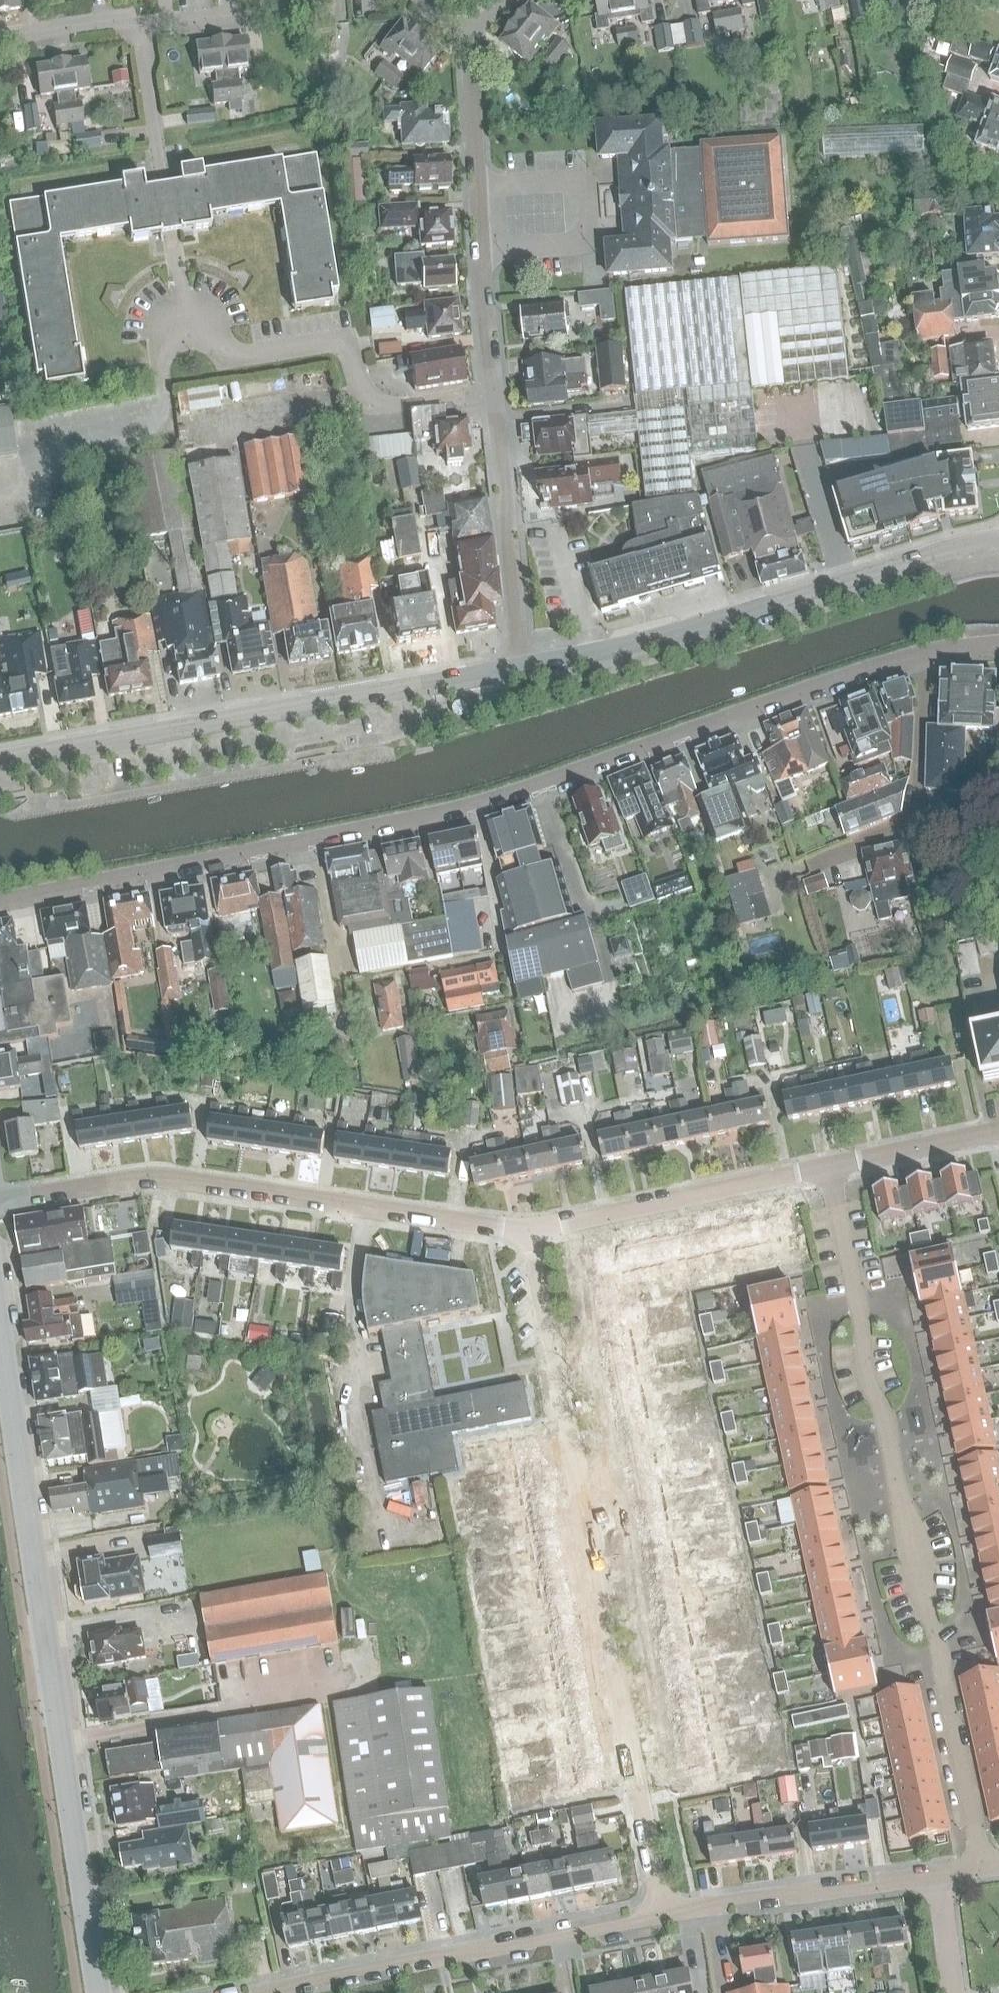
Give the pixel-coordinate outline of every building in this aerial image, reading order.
[(22,9),(21,0),(0,0),(0,12),(22,9)] [(621,0),(596,0),(598,17),(595,17),(598,32),(609,30),(608,22),(624,20),(621,0)] [(624,20),(640,17),(642,25),(653,23),(651,9),(647,9),(646,0),(621,0),(624,20)] [(724,0),(699,0),(699,1),(696,1),(698,16),(710,14),(709,6),(725,3),(724,0)] [(770,0),(757,0),(762,18),(773,16),(770,0)] [(828,0),(818,0),(821,12),(830,10),(828,0)] [(830,10),(840,8),(838,0),(828,0),(830,10)] [(862,19),(874,17),(871,0),(859,0),(862,19)] [(530,5),(514,23),(538,42),(544,35),(548,37),(553,31),(549,28),(553,23),(530,5)] [(742,10),(727,13),(731,34),(745,32),(742,10)] [(718,36),(731,34),(727,13),(715,15),(718,36)] [(402,59),(420,35),(401,20),(383,44),(388,48),(385,51),(391,56),(394,53),(402,59)] [(703,46),(699,22),(683,24),(686,48),(703,46)] [(538,42),(514,23),(499,42),(523,61),(527,56),(531,59),(536,53),(532,50),(538,42)] [(676,50),(672,26),(654,28),(657,53),(676,50)] [(636,29),(627,30),(629,46),(638,45),(636,29)] [(619,48),(629,46),(627,30),(617,31),(619,48)] [(420,35),(402,59),(410,65),(407,69),(413,73),(416,70),(421,73),(439,50),(420,35)] [(225,95),(212,96),(213,105),(228,104),(240,102),(237,70),(248,69),(245,39),(220,41),(225,95)] [(957,39),(952,54),(971,61),(972,58),(991,65),(993,60),(998,62),(992,79),(998,82),(998,52),(966,39),(957,39)] [(549,50),(561,59),(569,49),(557,40),(549,50)] [(211,85),(212,96),(225,95),(220,41),(196,44),(199,74),(214,73),(215,85),(211,85)] [(553,69),(561,59),(549,50),(542,59),(553,69)] [(948,74),(971,83),(976,67),(952,58),(948,70),(933,64),(931,69),(948,76),(948,74)] [(85,59),(60,63),(69,125),(82,123),(79,103),(71,104),(69,93),(89,90),(85,59)] [(385,82),(394,69),(385,62),(375,75),(385,82)] [(56,127),(69,125),(60,63),(36,67),(40,97),(61,94),(62,106),(53,107),(56,127)] [(404,77),(394,69),(385,82),(394,90),(404,77)] [(965,98),(966,96),(971,83),(948,74),(948,76),(943,90),(965,98)] [(965,98),(958,118),(983,128),(977,146),(998,155),(998,103),(994,101),(992,106),(966,96),(965,98)] [(229,111),(241,110),(240,102),(228,104),(229,111)] [(425,111),(425,104),(398,105),(399,108),(383,109),(383,122),(396,121),(396,131),(399,131),(400,145),(414,145),(420,147),(423,144),(448,143),(447,116),(434,112),(434,110),(425,111)] [(40,129),(37,105),(23,107),(27,131),(40,129)] [(215,122),(214,109),(185,112),(186,125),(215,122)] [(662,152),(659,121),(597,126),(599,157),(620,156),(622,182),(619,182),(618,183),(620,218),(622,219),(625,219),(626,242),(606,243),(608,274),(671,270),(669,242),(693,240),(693,237),(706,236),(707,245),(789,239),(781,138),(700,144),(700,149),(662,152)] [(924,154),(923,127),(822,131),(823,158),(924,154)] [(101,147),(99,133),(74,137),(76,150),(101,147)] [(71,154),(70,141),(46,143),(47,156),(71,154)] [(368,157),(367,143),(344,144),(345,159),(368,157)] [(322,195),(316,153),(280,159),(280,160),(202,173),(201,166),(179,169),(181,183),(163,185),(145,188),(143,176),(121,179),(122,186),(42,199),(7,204),(13,244),(14,244),(36,377),(42,376),(44,388),(82,382),(77,351),(76,351),(58,242),(129,230),(131,240),(162,235),(171,234),(181,231),(211,227),(210,217),(279,205),(291,280),(289,280),(294,312),(334,305),(332,292),(337,291),(322,195)] [(451,187),(449,157),(412,160),(413,169),(388,171),(389,188),(414,186),(414,189),(419,188),(419,191),(431,190),(431,187),(437,186),(437,190),(449,189),(448,187),(451,187)] [(356,161),(344,161),(346,177),(358,175),(356,161)] [(939,178),(938,173),(934,170),(929,170),(926,174),(926,179),(930,182),(935,182),(939,178)] [(360,191),(348,193),(351,208),(361,207),(360,191)] [(944,216),(943,195),(915,197),(916,217),(944,216)] [(418,215),(418,207),(376,210),(378,232),(420,229),(421,246),(454,244),(451,212),(418,215)] [(993,215),(966,216),(968,259),(998,258),(998,222),(993,222),(993,215)] [(846,228),(863,225),(862,216),(844,220),(846,228)] [(854,228),(841,231),(861,320),(876,317),(873,303),(866,305),(861,286),(867,285),(863,268),(875,266),(880,265),(874,236),(861,239),(860,236),(856,237),(854,228)] [(423,264),(423,256),(394,259),(397,288),(423,285),(424,291),(426,291),(429,292),(436,292),(439,289),(454,288),(454,286),(457,282),(457,275),(453,274),(452,261),(423,264)] [(985,269),(941,276),(943,291),(939,292),(941,302),(934,303),(933,296),(912,298),(918,342),(955,337),(953,322),(965,321),(965,323),(998,319),(998,276),(997,277),(996,276),(986,277),(985,269)] [(636,413),(588,418),(590,438),(638,433),(645,500),(693,495),(689,456),(757,449),(751,392),(846,382),(834,271),(803,278),(803,273),(625,292),(636,396),(634,396),(636,413)] [(604,292),(579,295),(580,307),(612,304),(611,292),(604,292)] [(460,336),(457,302),(423,305),(424,313),(403,315),(405,332),(426,330),(427,340),(460,336)] [(570,319),(569,305),(523,310),(526,338),(530,340),(555,337),(555,340),(565,340),(564,337),(568,336),(566,319),(570,319)] [(399,307),(374,308),(375,328),(400,327),(399,307)] [(901,437),(917,435),(922,448),(962,444),(958,419),(966,418),(967,430),(998,426),(998,380),(997,380),(960,385),(962,398),(901,402),(895,366),(884,368),(878,335),(866,337),(875,385),(878,385),(883,408),(888,437),(901,436),(901,437)] [(960,385),(997,380),(992,345),(950,350),(954,386),(960,385)] [(628,390),(622,347),(598,350),(603,393),(628,390)] [(465,383),(459,349),(396,360),(398,370),(410,368),(415,392),(465,383)] [(948,368),(946,350),(930,352),(934,380),(948,378),(947,368),(948,368)] [(567,395),(569,395),(569,390),(589,388),(586,360),(565,363),(565,359),(526,363),(529,385),(530,385),(532,407),(568,403),(567,395)] [(181,391),(185,413),(227,405),(223,383),(181,391)] [(411,436),(412,444),(433,441),(435,455),(445,454),(446,464),(462,463),(460,452),(469,451),(469,448),(471,448),(470,436),(467,436),(465,423),(444,425),(444,422),(431,423),(430,411),(408,413),(411,436)] [(592,458),(590,438),(588,418),(588,417),(532,424),(534,443),(538,442),(540,457),(573,453),(574,460),(592,458)] [(922,448),(917,435),(901,437),(901,436),(888,437),(890,454),(914,451),(922,451),(921,449),(925,449),(925,451),(926,457),(954,453),(955,459),(963,458),(962,444),(922,448)] [(413,457),(412,444),(411,436),(353,442),(356,462),(413,457)] [(305,496),(296,439),(244,448),(253,504),(305,496)] [(201,592),(176,453),(126,462),(140,539),(169,534),(180,595),(160,599),(158,591),(148,593),(157,642),(166,641),(167,649),(172,649),(174,660),(176,660),(180,684),(219,677),(203,591),(201,592)] [(773,455),(702,473),(708,496),(711,505),(726,561),(754,554),(763,586),(764,588),(807,577),(806,574),(796,539),(816,533),(811,519),(792,524),(773,455)] [(963,458),(955,459),(938,461),(939,464),(924,469),(924,467),(834,494),(851,548),(879,539),(910,529),(911,531),(940,522),(939,516),(945,514),(945,516),(977,513),(970,457),(963,458)] [(421,487),(415,460),(395,464),(400,491),(421,487)] [(623,482),(620,460),(576,465),(577,470),(537,475),(540,496),(542,496),(542,500),(545,500),(546,505),(542,506),(542,511),(568,508),(569,510),(577,509),(577,506),(594,504),(594,501),(615,498),(613,484),(623,482)] [(250,543),(236,463),(189,470),(211,604),(209,604),(216,645),(227,643),(232,675),(274,668),(267,628),(251,630),(249,615),(247,615),(244,598),(236,600),(227,547),(250,543)] [(109,480),(124,478),(123,469),(107,471),(109,480)] [(449,527),(459,582),(495,575),(490,529),(484,498),(445,505),(442,504),(440,491),(421,494),(425,518),(435,516),(437,529),(449,527)] [(704,517),(698,497),(632,506),(639,543),(635,544),(631,545),(628,548),(625,551),(623,555),(623,559),(623,563),(590,572),(602,614),(650,600),(648,592),(660,589),(661,594),(672,591),(670,586),(683,583),(685,590),(705,584),(703,577),(720,572),(711,539),(706,540),(701,518),(704,517)] [(383,542),(386,561),(425,556),(419,515),(396,519),(399,540),(383,542)] [(305,567),(293,558),(273,562),(263,575),(274,637),(282,635),(287,665),(331,657),(325,627),(313,629),(312,625),(315,625),(305,567)] [(379,607),(371,558),(335,564),(344,613),(328,615),(334,656),(377,649),(370,608),(379,607)] [(439,637),(427,572),(376,582),(381,609),(388,608),(395,645),(439,637)] [(495,575),(459,582),(446,584),(455,634),(494,627),(490,605),(498,604),(495,575)] [(156,653),(150,616),(112,622),(116,642),(99,645),(108,696),(151,689),(145,655),(156,653)] [(38,633),(0,640),(0,658),(1,666),(0,666),(0,672),(2,672),(3,678),(0,679),(0,716),(36,709),(31,676),(45,674),(38,633)] [(100,676),(93,643),(48,651),(54,682),(52,682),(56,706),(92,699),(88,678),(100,676)] [(942,673),(940,728),(928,727),(926,790),(964,792),(966,728),(993,729),(992,743),(998,743),(998,711),(996,711),(997,675),(942,673)] [(887,715),(884,716),(889,727),(892,753),(893,761),(911,762),(914,708),(912,700),(916,699),(908,676),(879,686),(887,715)] [(857,766),(892,753),(889,727),(884,716),(882,717),(873,692),(840,704),(850,731),(845,733),(857,766)] [(826,763),(806,709),(767,725),(776,749),(764,753),(783,803),(797,798),(789,778),(816,767),(826,763)] [(745,760),(736,738),(697,752),(713,795),(698,801),(714,845),(753,830),(749,822),(759,817),(747,790),(750,789),(756,794),(764,792),(765,786),(761,777),(763,776),(755,756),(745,760)] [(652,770),(655,777),(666,805),(677,801),(685,822),(679,824),(683,835),(694,831),(690,820),(702,815),(693,793),(698,791),(686,758),(652,770)] [(666,805),(655,777),(650,779),(645,767),(608,781),(619,809),(621,809),(625,820),(636,815),(645,838),(674,826),(666,805)] [(889,786),(883,767),(840,783),(847,801),(889,786)] [(899,815),(907,783),(837,810),(847,835),(899,815)] [(607,814),(599,792),(574,801),(574,803),(572,803),(576,813),(578,813),(584,830),(582,831),(588,847),(601,843),(605,855),(624,848),(612,812),(607,814)] [(794,823),(787,803),(774,807),(781,827),(794,823)] [(532,852),(542,849),(530,808),(505,815),(516,856),(515,857),(521,875),(524,874),(540,928),(530,931),(541,980),(564,973),(570,993),(601,984),(595,963),(597,963),(583,915),(573,917),(557,864),(537,870),(532,852)] [(514,988),(541,980),(530,931),(540,928),(524,874),(521,875),(515,857),(516,856),(505,815),(486,821),(504,878),(497,881),(504,912),(502,928),(514,988)] [(452,835),(460,871),(483,867),(476,830),(452,835)] [(460,871),(452,835),(430,839),(437,875),(460,871)] [(383,848),(383,850),(387,871),(382,872),(392,928),(401,927),(407,964),(479,951),(470,901),(466,902),(452,904),(450,896),(444,897),(448,918),(435,920),(412,925),(407,900),(416,898),(413,883),(427,881),(420,841),(383,848)] [(910,878),(903,844),(863,853),(872,894),(868,895),(862,891),(854,893),(850,900),(852,908),(858,912),(867,910),(870,903),(874,903),(875,906),(879,922),(891,920),(887,903),(908,899),(903,879),(910,878)] [(390,967),(407,964),(401,927),(392,928),(382,872),(387,871),(383,850),(367,853),(366,846),(326,853),(339,928),(348,926),(350,936),(354,936),(360,973),(390,967)] [(290,868),(272,871),(276,895),(281,894),(292,952),(312,948),(314,960),(295,964),(303,1009),(335,1004),(328,958),(324,959),(322,946),(326,946),(316,889),(299,892),(296,872),(291,873),(290,868)] [(764,894),(757,871),(726,880),(740,927),(756,922),(749,898),(764,894)] [(253,873),(211,881),(218,917),(260,909),(272,973),(275,990),(296,986),(293,970),(279,896),(258,900),(253,873)] [(804,882),(809,897),(829,890),(823,875),(804,882)] [(655,902),(646,876),(621,884),(630,910),(655,902)] [(669,880),(653,886),(659,903),(675,897),(669,880)] [(208,924),(203,889),(187,891),(187,890),(178,891),(178,893),(160,896),(167,935),(171,938),(192,935),(193,943),(181,944),(184,966),(214,961),(209,931),(204,931),(203,925),(208,924)] [(466,902),(470,901),(480,899),(479,890),(464,893),(466,902)] [(452,904),(466,902),(464,893),(450,896),(452,904)] [(154,927),(149,895),(105,903),(111,934),(104,935),(112,979),(141,974),(137,950),(132,951),(129,929),(135,928),(135,931),(154,927)] [(90,939),(84,906),(41,914),(48,949),(63,946),(72,991),(111,984),(103,937),(90,939)] [(12,921),(0,922),(0,1045),(58,1037),(57,1027),(72,1025),(64,978),(31,983),(26,948),(17,949),(12,921)] [(615,939),(622,983),(651,978),(645,934),(615,939)] [(996,937),(976,942),(980,957),(998,952),(998,950),(996,937)] [(980,976),(975,946),(955,949),(960,980),(980,976)] [(860,965),(856,947),(846,949),(847,951),(829,955),(833,971),(860,965)] [(177,997),(170,954),(158,956),(165,999),(177,997)] [(497,994),(492,965),(446,973),(450,993),(445,993),(449,1012),(483,1006),(481,997),(497,994)] [(907,984),(903,967),(885,971),(890,991),(902,988),(902,985),(907,984)] [(216,1013),(230,1011),(223,969),(208,972),(216,1013)] [(410,972),(414,994),(437,990),(435,980),(429,981),(427,969),(410,972)] [(757,992),(780,986),(777,977),(755,983),(757,992)] [(402,1028),(394,983),(373,987),(381,1032),(402,1028)] [(827,1001),(839,999),(837,989),(825,992),(827,1001)] [(811,1016),(823,1014),(818,993),(806,996),(811,1016)] [(795,1008),(805,1005),(803,997),(792,1000),(795,1008)] [(767,1028),(782,1024),(780,1010),(764,1014),(767,1028)] [(935,1021),(933,1010),(919,1013),(921,1024),(935,1021)] [(514,1047),(507,1014),(475,1020),(481,1053),(483,1052),(487,1074),(510,1070),(506,1048),(514,1047)] [(715,1023),(699,1026),(703,1049),(719,1046),(715,1023)] [(694,1053),(690,1030),(668,1035),(672,1057),(694,1053)] [(972,1036),(981,1080),(998,1076),(998,1030),(972,1036)] [(97,1053),(115,1051),(113,1032),(95,1034),(97,1053)] [(164,1041),(129,1036),(127,1049),(173,1056),(175,1042),(164,1041)] [(766,1065),(760,1037),(743,1040),(749,1068),(766,1065)] [(416,1083),(409,1039),(397,1041),(404,1085),(416,1083)] [(662,1041),(646,1044),(653,1078),(672,1074),(669,1057),(666,1058),(662,1041)] [(638,1072),(634,1050),(612,1055),(616,1076),(638,1072)] [(15,1052),(0,1054),(0,1089),(20,1086),(19,1076),(44,1072),(48,1072),(46,1061),(42,1061),(41,1057),(16,1061),(15,1052)] [(928,1052),(920,1054),(929,1091),(955,1086),(950,1062),(929,1066),(928,1061),(930,1061),(928,1052)] [(785,1054),(773,1058),(777,1072),(789,1068),(785,1054)] [(895,1073),(900,1097),(929,1091),(920,1054),(912,1056),(914,1064),(915,1064),(916,1069),(895,1073)] [(581,1076),(595,1072),(592,1057),(578,1061),(581,1076)] [(872,1103),(900,1097),(895,1073),(874,1078),(873,1073),(874,1072),(873,1064),(869,1065),(868,1061),(864,1062),(872,1103)] [(860,1081),(840,1085),(845,1109),(872,1103),(864,1062),(858,1063),(859,1067),(856,1067),(858,1076),(859,1076),(860,1081)] [(186,1086),(199,1087),(202,1067),(189,1066),(186,1086)] [(522,1099),(543,1098),(542,1067),(521,1068),(522,1099)] [(201,1088),(213,1089),(215,1071),(203,1069),(201,1088)] [(584,1102),(578,1075),(556,1080),(562,1107),(584,1102)] [(515,1109),(512,1076),(490,1079),(493,1111),(515,1109)] [(817,1115),(845,1109),(840,1085),(818,1090),(817,1085),(818,1084),(817,1076),(809,1077),(817,1115)] [(788,1121),(817,1115),(809,1077),(801,1079),(803,1088),(804,1087),(805,1093),(783,1097),(788,1121)] [(733,1086),(734,1090),(743,1130),(770,1124),(765,1101),(750,1104),(746,1083),(733,1086)] [(715,1136),(743,1130),(734,1090),(725,1092),(728,1103),(730,1103),(731,1108),(710,1113),(715,1136)] [(108,1095),(100,1096),(102,1106),(109,1105),(108,1095)] [(162,1113),(165,1137),(194,1132),(190,1109),(167,1113),(164,1098),(156,1099),(158,1114),(162,1113)] [(60,1123),(56,1100),(22,1104),(26,1124),(6,1127),(11,1158),(39,1154),(34,1126),(60,1123)] [(240,1123),(237,1122),(218,1119),(220,1106),(215,1105),(216,1101),(211,1100),(209,1118),(211,1118),(208,1142),(236,1146),(240,1123)] [(715,1136),(710,1113),(689,1118),(688,1113),(690,1112),(687,1100),(678,1102),(687,1142),(715,1136)] [(133,1118),(137,1141),(165,1137),(162,1113),(158,1114),(139,1117),(136,1102),(130,1103),(127,1104),(130,1118),(133,1118)] [(661,1148),(687,1142),(678,1102),(670,1104),(673,1115),(674,1115),(675,1121),(655,1125),(661,1148)] [(480,1105),(464,1103),(462,1127),(478,1128),(480,1105)] [(240,1123),(236,1146),(264,1151),(268,1127),(265,1127),(246,1124),(248,1110),(244,1109),(244,1105),(240,1104),(237,1122),(240,1123)] [(105,1122),(109,1146),(137,1141),(133,1118),(130,1118),(111,1121),(109,1107),(99,1108),(102,1123),(105,1122)] [(268,1127),(264,1151),(293,1155),(296,1132),(293,1131),(274,1128),(276,1114),(272,1114),(272,1109),(267,1109),(265,1127),(268,1127)] [(105,1122),(102,1123),(83,1126),(81,1111),(73,1112),(75,1127),(77,1127),(80,1150),(109,1146),(105,1122)] [(387,1123),(388,1113),(378,1112),(376,1122),(387,1123)] [(461,1113),(451,1112),(449,1131),(460,1132),(461,1113)] [(296,1132),(293,1155),(321,1160),(324,1136),(303,1133),(305,1119),(300,1118),(301,1114),(295,1113),(293,1131),(296,1132)] [(631,1113),(622,1114),(632,1155),(661,1148),(655,1125),(633,1130),(632,1125),(633,1124),(631,1113)] [(603,1161),(632,1155),(622,1114),(614,1116),(616,1128),(618,1127),(619,1133),(598,1138),(603,1161)] [(367,1142),(363,1165),(391,1169),(395,1146),(392,1145),(373,1143),(375,1129),(371,1128),(372,1124),(367,1123),(364,1141),(367,1142)] [(335,1161),(363,1165),(367,1142),(364,1141),(345,1139),(347,1125),(338,1124),(336,1137),(338,1138),(335,1161)] [(394,1127),(393,1134),(392,1142),(392,1145),(395,1146),(391,1169),(420,1173),(423,1150),(420,1149),(401,1147),(403,1133),(399,1132),(399,1128),(394,1127)] [(559,1128),(551,1129),(560,1170),(587,1164),(582,1141),(561,1145),(559,1140),(561,1139),(559,1128)] [(532,1176),(560,1170),(551,1129),(541,1132),(544,1143),(546,1142),(547,1148),(527,1153),(532,1176)] [(423,1150),(420,1173),(448,1177),(451,1154),(430,1151),(432,1137),(427,1136),(428,1132),(422,1131),(420,1149),(423,1150)] [(504,1182),(532,1176),(527,1153),(505,1157),(504,1151),(506,1151),(503,1140),(495,1142),(504,1182)] [(475,1188),(504,1182),(495,1142),(486,1143),(489,1155),(490,1154),(492,1160),(470,1165),(475,1188)] [(941,1177),(943,1184),(948,1208),(983,1201),(978,1176),(966,1179),(965,1172),(941,1177)] [(908,1184),(909,1191),(914,1216),(948,1208),(943,1184),(932,1186),(931,1179),(908,1184)] [(874,1191),(881,1223),(914,1216),(909,1191),(899,1193),(897,1186),(874,1191)] [(89,1245),(83,1210),(16,1219),(22,1256),(64,1249),(65,1256),(22,1262),(27,1290),(88,1281),(117,1276),(112,1242),(111,1242),(89,1245)] [(754,1216),(741,1219),(749,1259),(758,1257),(757,1249),(779,1244),(780,1245),(773,1212),(773,1213),(754,1217),(754,1216)] [(728,1222),(710,1226),(716,1258),(739,1253),(740,1261),(749,1259),(741,1219),(727,1221),(728,1222)] [(978,1223),(981,1234),(990,1232),(987,1221),(978,1223)] [(200,1267),(202,1253),(201,1253),(204,1230),(176,1225),(173,1249),(193,1252),(191,1266),(200,1267)] [(691,1229),(678,1232),(687,1272),(696,1271),(694,1262),(716,1258),(710,1226),(692,1230),(691,1229)] [(201,1253),(202,1253),(221,1256),(219,1270),(228,1271),(230,1258),(228,1257),(232,1234),(204,1230),(201,1253)] [(137,1233),(139,1255),(160,1253),(159,1242),(153,1243),(152,1231),(137,1233)] [(627,1235),(614,1238),(622,1279),(631,1277),(629,1269),(651,1265),(653,1272),(654,1271),(647,1239),(646,1231),(645,1232),(645,1233),(627,1236),(627,1235)] [(665,1235),(647,1239),(654,1271),(676,1266),(677,1274),(687,1272),(678,1232),(665,1234),(665,1235)] [(919,1235),(921,1246),(931,1244),(929,1233),(919,1235)] [(256,1276),(258,1262),(257,1262),(260,1238),(232,1234),(228,1257),(230,1258),(249,1260),(247,1274),(256,1276)] [(912,1248),(921,1246),(919,1235),(909,1237),(912,1248)] [(288,1242),(260,1238),(257,1262),(258,1262),(277,1265),(275,1278),(285,1280),(287,1266),(285,1266),(288,1242)] [(582,1245),(581,1245),(588,1278),(589,1278),(589,1277),(611,1272),(613,1281),(622,1279),(614,1238),(600,1241),(601,1242),(582,1246),(582,1245)] [(316,1246),(288,1242),(285,1266),(287,1266),(305,1269),(303,1283),(313,1284),(315,1270),(313,1270),(316,1246)] [(313,1270),(315,1270),(333,1273),(331,1287),(339,1288),(342,1274),(341,1274),(344,1251),(316,1246),(313,1270)] [(914,1281),(957,1271),(953,1250),(910,1259),(914,1281)] [(985,1266),(997,1263),(995,1254),(983,1256),(985,1266)] [(474,1276),(367,1259),(365,1275),(364,1287),(364,1301),(366,1317),(369,1333),(380,1331),(390,1382),(378,1384),(395,1472),(429,1465),(432,1476),(459,1471),(453,1435),(530,1421),(523,1384),(435,1400),(433,1392),(437,1391),(435,1383),(431,1382),(419,1323),(481,1312),(474,1276)] [(998,1273),(998,1271),(997,1263),(985,1266),(987,1276),(998,1273)] [(759,1264),(751,1266),(753,1278),(762,1276),(759,1264)] [(751,1266),(742,1268),(743,1268),(745,1280),(753,1278),(751,1266)] [(918,1303),(924,1302),(962,1294),(957,1271),(914,1281),(918,1303)] [(697,1278),(688,1279),(691,1292),(699,1290),(697,1278)] [(688,1279),(680,1281),(680,1282),(682,1293),(682,1294),(687,1293),(691,1292),(688,1279)] [(149,1302),(146,1281),(115,1286),(118,1307),(149,1302)] [(214,1302),(225,1302),(226,1282),(215,1281),(214,1302)] [(748,1293),(753,1316),(796,1307),(791,1284),(748,1293)] [(634,1291),(626,1293),(628,1306),(637,1304),(637,1303),(634,1292),(634,1291)] [(626,1293),(617,1295),(617,1296),(620,1307),(620,1308),(628,1306),(626,1293)] [(711,1293),(696,1297),(699,1312),(714,1309),(711,1293)] [(968,1319),(962,1294),(924,1302),(930,1327),(968,1319)] [(54,1304),(53,1296),(30,1300),(33,1324),(27,1325),(30,1345),(76,1339),(75,1333),(85,1332),(83,1318),(81,1318),(79,1300),(54,1304)] [(801,1330),(796,1307),(753,1316),(758,1339),(795,1331),(801,1330)] [(635,1312),(596,1319),(596,1320),(597,1320),(598,1326),(597,1326),(600,1342),(639,1334),(635,1313),(635,1312)] [(174,1313),(172,1327),(192,1330),(193,1315),(174,1313)] [(344,1318),(326,1315),(323,1336),(341,1338),(344,1318)] [(681,1317),(680,1317),(682,1326),(694,1323),(695,1323),(693,1315),(692,1315),(681,1317)] [(701,1328),(713,1325),(711,1315),(699,1318),(701,1328)] [(930,1327),(935,1353),(973,1345),(968,1319),(930,1327)] [(217,1324),(197,1322),(195,1334),(215,1337),(217,1324)] [(694,1323),(682,1326),(684,1334),(696,1332),(695,1323),(694,1323)] [(701,1328),(703,1337),(716,1335),(713,1325),(701,1328)] [(251,1327),(248,1341),(270,1344),(273,1331),(251,1327)] [(801,1356),(795,1331),(758,1339),(763,1364),(801,1356)] [(639,1334),(600,1342),(603,1357),(604,1357),(605,1363),(604,1363),(604,1364),(616,1361),(643,1356),(643,1355),(639,1334)] [(941,1379),(979,1370),(973,1345),(935,1353),(941,1379)] [(643,1356),(616,1361),(621,1390),(682,1378),(681,1371),(670,1373),(665,1350),(643,1355),(643,1356)] [(75,1360),(75,1356),(62,1357),(32,1362),(34,1371),(39,1406),(69,1402),(82,1400),(81,1394),(85,1393),(96,1391),(94,1375),(91,1358),(75,1360)] [(801,1356),(763,1364),(769,1390),(806,1382),(801,1356)] [(712,1375),(724,1372),(722,1362),(709,1365),(712,1375)] [(692,1367),(691,1368),(693,1376),(705,1373),(704,1365),(703,1365),(692,1367)] [(265,1366),(257,1377),(270,1387),(278,1376),(265,1366)] [(941,1379),(947,1404),(984,1396),(979,1370),(941,1379)] [(724,1372),(712,1375),(714,1385),(726,1382),(724,1372)] [(705,1373),(693,1376),(695,1384),(707,1382),(705,1373)] [(682,1378),(621,1390),(627,1419),(677,1409),(673,1388),(684,1385),(682,1378)] [(769,1390),(774,1415),(812,1407),(806,1382),(769,1390)] [(984,1396),(947,1404),(952,1430),(990,1422),(984,1396)] [(812,1407),(774,1415),(780,1441),(817,1433),(812,1407)] [(677,1409),(627,1419),(632,1446),(631,1446),(632,1448),(694,1436),(692,1429),(681,1431),(677,1409)] [(723,1426),(735,1423),(733,1413),(721,1416),(723,1426)] [(84,1418),(83,1414),(41,1421),(48,1465),(91,1459),(92,1466),(107,1464),(127,1461),(125,1448),(105,1451),(100,1416),(84,1418)] [(995,1447),(990,1422),(952,1430),(958,1456),(995,1447)] [(704,1425),(706,1434),(718,1431),(716,1423),(704,1425)] [(735,1423),(723,1426),(725,1435),(737,1433),(735,1423)] [(718,1431),(706,1434),(707,1442),(708,1442),(719,1440),(720,1439),(718,1431)] [(780,1441),(785,1466),(823,1458),(817,1433),(780,1441)] [(185,1434),(171,1436),(173,1452),(187,1450),(185,1434)] [(694,1436),(632,1448),(637,1478),(688,1469),(684,1446),(695,1443),(694,1436)] [(522,1439),(482,1447),(482,1448),(483,1448),(487,1469),(526,1462),(523,1446),(522,1446),(521,1440),(522,1440),(522,1439)] [(472,1441),(459,1443),(461,1452),(462,1451),(473,1449),(474,1449),(472,1441)] [(965,1488),(998,1481),(998,1465),(997,1454),(959,1463),(965,1488)] [(183,1491),(178,1457),(137,1463),(85,1471),(88,1488),(52,1493),(56,1513),(75,1510),(76,1515),(92,1513),(92,1515),(144,1507),(143,1497),(183,1491)] [(828,1483),(823,1458),(785,1466),(791,1492),(828,1483)] [(526,1462),(487,1469),(491,1491),(529,1483),(528,1477),(529,1477),(526,1462)] [(734,1476),(746,1474),(744,1464),(732,1466),(734,1476)] [(734,1476),(736,1486),(748,1484),(746,1474),(734,1476)] [(998,1507),(998,1481),(965,1488),(970,1513),(998,1507)] [(529,1483),(491,1491),(495,1512),(534,1504),(531,1489),(530,1489),(529,1483)] [(455,1488),(456,1497),(469,1495),(467,1486),(455,1488)] [(798,1524),(835,1516),(830,1490),(792,1498),(798,1524)] [(534,1504),(495,1512),(499,1533),(537,1526),(536,1520),(537,1520),(534,1504)] [(734,1526),(730,1507),(716,1510),(717,1516),(705,1518),(708,1531),(734,1526)] [(976,1539),(998,1534),(998,1507),(970,1513),(976,1539)] [(459,1510),(458,1510),(460,1518),(473,1516),(471,1508),(459,1510)] [(423,1541),(443,1537),(438,1514),(418,1517),(423,1541)] [(473,1516),(460,1518),(461,1527),(462,1527),(474,1525),(473,1516)] [(798,1524),(803,1549),(841,1541),(835,1516),(798,1524)] [(747,1536),(759,1533),(757,1523),(745,1526),(747,1536)] [(537,1526),(499,1533),(504,1554),(542,1547),(539,1531),(538,1531),(537,1526)] [(747,1536),(749,1546),(761,1543),(759,1533),(747,1536)] [(184,1555),(181,1534),(148,1539),(151,1560),(184,1555)] [(976,1539),(981,1564),(998,1560),(998,1534),(976,1539)] [(841,1541),(803,1549),(809,1575),(846,1567),(841,1541)] [(709,1544),(658,1554),(664,1584),(726,1572),(725,1565),(713,1567),(709,1544)] [(542,1547),(504,1554),(508,1576),(507,1576),(507,1577),(547,1569),(546,1568),(544,1562),(545,1562),(542,1547)] [(466,1552),(467,1561),(480,1559),(478,1550),(466,1552)] [(105,1565),(104,1559),(79,1563),(81,1582),(80,1582),(81,1585),(76,1589),(77,1599),(84,1602),(84,1605),(143,1595),(137,1559),(105,1565)] [(480,1559),(467,1561),(469,1569),(481,1567),(480,1559)] [(734,1562),(736,1570),(748,1568),(747,1559),(746,1559),(734,1562)] [(998,1587),(998,1560),(981,1564),(987,1590),(998,1587)] [(814,1600),(852,1592),(846,1567),(809,1575),(814,1600)] [(748,1568),(736,1570),(738,1579),(750,1576),(748,1568)] [(726,1572),(664,1584),(664,1586),(665,1586),(670,1613),(720,1604),(716,1582),(727,1580),(726,1572)] [(758,1587),(770,1584),(768,1574),(756,1577),(758,1587)] [(337,1642),(325,1576),(200,1599),(211,1665),(337,1642)] [(770,1584),(758,1587),(760,1596),(773,1594),(770,1584)] [(987,1590),(992,1615),(998,1614),(998,1587),(987,1590)] [(852,1592),(814,1600),(820,1626),(857,1618),(852,1592)] [(720,1604),(670,1613),(676,1642),(737,1630),(736,1623),(725,1625),(720,1604)] [(490,1627),(521,1622),(518,1606),(487,1611),(490,1627)] [(998,1638),(998,1614),(992,1615),(987,1616),(992,1639),(998,1638)] [(747,1620),(748,1628),(761,1626),(759,1617),(747,1620)] [(857,1618),(820,1626),(825,1651),(862,1643),(857,1618)] [(779,1625),(767,1627),(769,1637),(782,1635),(779,1625)] [(761,1626),(748,1628),(750,1637),(751,1636),(762,1634),(763,1634),(761,1626)] [(737,1630),(676,1642),(682,1671),(732,1662),(727,1640),(739,1638),(737,1630)] [(121,1635),(121,1631),(89,1636),(92,1653),(90,1655),(91,1662),(93,1664),(94,1668),(126,1663),(125,1659),(145,1656),(141,1631),(121,1635)] [(782,1635),(769,1637),(771,1647),(784,1644),(782,1635)] [(868,1642),(862,1643),(825,1651),(830,1674),(873,1665),(868,1642)] [(529,1672),(517,1674),(519,1681),(569,1672),(566,1656),(565,1656),(564,1650),(565,1650),(565,1649),(525,1657),(526,1657),(529,1672)] [(498,1662),(485,1664),(487,1673),(488,1673),(499,1671),(500,1671),(498,1662)] [(732,1662),(682,1671),(687,1699),(713,1695),(713,1696),(748,1689),(747,1681),(736,1683),(732,1662)] [(830,1674),(835,1697),(878,1687),(873,1665),(830,1674)] [(998,1692),(998,1670),(961,1679),(965,1699),(998,1692)] [(569,1672),(519,1681),(520,1689),(532,1686),(535,1700),(573,1693),(571,1687),(572,1687),(569,1672)] [(775,1686),(787,1683),(785,1673),(773,1676),(775,1686)] [(756,1678),(755,1679),(757,1687),(769,1684),(770,1684),(768,1676),(767,1676),(756,1678)] [(149,1716),(143,1681),(125,1684),(125,1689),(97,1694),(101,1724),(149,1716)] [(775,1686),(777,1696),(790,1693),(787,1683),(775,1686)] [(769,1684),(757,1687),(759,1695),(771,1693),(770,1684),(769,1684)] [(883,1717),(922,1708),(918,1688),(878,1696),(883,1717)] [(422,1851),(434,1848),(442,1847),(440,1839),(452,1837),(447,1808),(449,1808),(430,1690),(335,1705),(359,1851),(410,1844),(412,1853),(422,1851)] [(969,1720),(998,1713),(998,1692),(965,1699),(969,1720)] [(537,1714),(525,1716),(527,1724),(578,1714),(575,1698),(574,1698),(573,1693),(535,1700),(537,1714)] [(687,1699),(675,1702),(675,1703),(676,1703),(677,1708),(676,1708),(679,1724),(730,1714),(728,1707),(716,1709),(713,1696),(713,1695),(687,1699)] [(492,1699),(493,1708),(506,1706),(504,1697),(492,1699)] [(338,1823),(321,1706),(157,1731),(159,1745),(106,1753),(109,1779),(163,1771),(164,1780),(241,1769),(245,1793),(275,1788),(281,1832),(338,1823)] [(506,1706),(493,1708),(495,1716),(507,1714),(506,1706)] [(839,1707),(842,1719),(850,1718),(847,1706),(839,1707)] [(831,1709),(834,1721),(842,1719),(839,1707),(831,1709)] [(922,1708),(883,1717),(887,1737),(926,1729),(922,1708)] [(824,1711),(826,1723),(834,1721),(831,1709),(824,1711)] [(826,1723),(824,1711),(816,1712),(818,1724),(826,1723)] [(808,1714),(811,1726),(818,1724),(816,1712),(808,1714)] [(969,1720),(974,1740),(998,1735),(998,1713),(969,1720)] [(578,1714),(527,1724),(528,1731),(540,1729),(543,1743),(581,1735),(580,1730),(580,1729),(578,1714)] [(730,1714),(679,1724),(682,1739),(683,1739),(684,1745),(722,1738),(719,1724),(731,1722),(730,1714)] [(808,1714),(800,1716),(803,1727),(811,1726),(808,1714)] [(803,1727),(800,1716),(792,1717),(793,1722),(795,1729),(803,1727)] [(765,1721),(764,1721),(766,1729),(778,1727),(777,1718),(776,1718),(765,1721)] [(778,1727),(766,1729),(768,1738),(780,1735),(778,1727)] [(926,1729),(887,1737),(891,1758),(931,1750),(926,1729)] [(546,1756),(533,1759),(535,1766),(586,1756),(583,1741),(582,1741),(581,1735),(543,1743),(546,1756)] [(978,1761),(998,1756),(998,1735),(974,1740),(978,1761)] [(831,1740),(828,1741),(831,1757),(854,1753),(852,1736),(831,1738),(831,1740)] [(722,1738),(684,1745),(685,1751),(684,1751),(687,1766),(738,1757),(736,1749),(724,1752),(722,1738)] [(500,1742),(499,1742),(501,1750),(513,1748),(512,1740),(511,1740),(500,1742)] [(808,1744),(808,1746),(809,1746),(811,1761),(822,1760),(824,1770),(832,1769),(831,1757),(828,1741),(808,1744)] [(812,1771),(811,1761),(809,1746),(808,1746),(795,1748),(798,1772),(812,1771)] [(513,1748),(501,1750),(502,1759),(503,1759),(514,1757),(515,1757),(513,1748)] [(891,1758),(896,1779),(935,1770),(931,1750),(891,1758)] [(586,1756),(535,1766),(536,1773),(548,1771),(551,1785),(550,1785),(550,1786),(590,1779),(590,1778),(589,1778),(588,1772),(589,1772),(586,1756)] [(998,1778),(998,1756),(978,1761),(983,1782),(998,1778)] [(774,1765),(773,1765),(775,1774),(788,1771),(786,1762),(785,1762),(774,1765)] [(900,1799),(940,1791),(935,1770),(896,1779),(900,1799)] [(987,1802),(998,1800),(998,1778),(983,1782),(987,1802)] [(796,1805),(792,1780),(778,1782),(781,1807),(796,1805)] [(507,1786),(508,1794),(521,1792),(519,1783),(507,1786)] [(157,1808),(154,1785),(141,1787),(141,1786),(112,1791),(117,1828),(146,1824),(146,1822),(159,1820),(160,1828),(206,1821),(203,1801),(157,1808)] [(905,1820),(944,1811),(940,1791),(900,1799),(905,1820)] [(992,1823),(998,1821),(998,1800),(987,1802),(992,1823)] [(836,1824),(839,1848),(870,1844),(867,1822),(880,1821),(877,1801),(866,1803),(866,1806),(858,1807),(860,1821),(840,1824),(836,1824)] [(740,1863),(768,1859),(762,1817),(763,1817),(761,1805),(752,1806),(754,1818),(756,1836),(736,1839),(740,1863)] [(587,1837),(596,1887),(619,1883),(613,1854),(601,1856),(597,1836),(595,1836),(593,1823),(595,1823),(592,1807),(572,1811),(575,1825),(583,1823),(586,1838),(587,1837)] [(812,1851),(839,1848),(836,1824),(840,1824),(838,1810),(830,1811),(831,1825),(809,1828),(812,1851)] [(905,1820),(909,1840),(949,1832),(944,1811),(905,1820)] [(566,1813),(559,1815),(561,1827),(568,1825),(566,1813)] [(771,1816),(763,1817),(762,1817),(768,1859),(796,1854),(793,1831),(773,1834),(771,1816)] [(737,1832),(735,1819),(727,1820),(729,1833),(737,1832)] [(569,1863),(574,1892),(596,1887),(587,1837),(586,1838),(583,1823),(575,1825),(577,1839),(576,1839),(580,1860),(569,1863)] [(712,1867),(740,1863),(736,1839),(715,1842),(713,1825),(704,1826),(706,1844),(708,1843),(712,1867)] [(193,1864),(188,1828),(143,1835),(144,1844),(121,1847),(124,1870),(143,1866),(143,1870),(159,1868),(159,1869),(193,1864)] [(530,1901),(524,1872),(512,1874),(503,1830),(493,1832),(508,1905),(530,1901)] [(540,1833),(543,1847),(552,1845),(549,1831),(540,1833)] [(470,1836),(471,1841),(472,1846),(486,1844),(493,1878),(479,1881),(485,1910),(508,1905),(493,1832),(470,1836)] [(533,1848),(543,1847),(540,1833),(531,1834),(533,1848)] [(472,1846),(471,1841),(459,1843),(464,1868),(476,1866),(472,1846)] [(446,1846),(451,1871),(464,1868),(459,1843),(446,1846)] [(434,1848),(440,1873),(451,1871),(446,1846),(442,1847),(434,1848)] [(422,1851),(427,1875),(440,1873),(434,1848),(422,1851)] [(414,1878),(427,1875),(422,1851),(412,1853),(410,1853),(414,1878)] [(547,1867),(552,1896),(574,1892),(569,1863),(557,1865),(555,1857),(546,1859),(547,1867)] [(396,1861),(388,1863),(390,1878),(399,1876),(396,1861)] [(371,1882),(390,1878),(388,1863),(368,1867),(371,1882)] [(552,1896),(547,1867),(524,1872),(530,1901),(552,1896)] [(344,1872),(346,1886),(355,1885),(353,1871),(344,1872)] [(335,1888),(346,1886),(344,1872),(333,1874),(335,1888)] [(280,1899),(276,1874),(263,1876),(267,1901),(280,1899)] [(307,1880),(299,1881),(301,1896),(302,1897),(311,1944),(333,1939),(328,1911),(321,1912),(318,1912),(314,1890),(311,1891),(309,1891),(307,1880)] [(299,1881),(289,1883),(292,1898),(301,1896),(299,1881)] [(402,1883),(391,1885),(393,1892),(394,1898),(399,1927),(423,1923),(417,1894),(405,1896),(402,1883)] [(378,1901),(371,1902),(376,1931),(399,1927),(394,1898),(393,1892),(380,1895),(381,1900),(378,1901)] [(283,1906),(281,1910),(283,1919),(288,1948),(311,1944),(302,1897),(301,1896),(292,1898),(293,1905),(283,1906)] [(348,1896),(326,1900),(328,1911),(333,1939),(356,1935),(350,1906),(348,1896)] [(234,1957),(225,1899),(181,1905),(182,1912),(133,1918),(140,1967),(196,1959),(196,1962),(234,1957)] [(371,1902),(350,1906),(356,1935),(376,1931),(371,1902)] [(905,1921),(877,1925),(882,1966),(890,1965),(887,1947),(908,1944),(905,1921)] [(882,1966),(877,1925),(849,1929),(852,1952),(871,1949),(873,1967),(882,1966)] [(821,1933),(826,1974),(855,1970),(852,1952),(849,1929),(821,1933)] [(820,1933),(791,1937),(795,1960),(798,1978),(826,1974),(820,1933)] [(773,1948),(741,1953),(744,1976),(755,1974),(757,1990),(740,1992),(790,1992),(789,1985),(777,1987),(774,1971),(776,1971),(773,1948)] [(669,1976),(672,1992),(693,1992),(688,1972),(669,1976)] [(669,1976),(649,1980),(652,1992),(672,1992),(669,1976)] [(630,1983),(632,1992),(652,1992),(649,1980),(630,1983)] [(611,1987),(612,1992),(632,1992),(630,1983),(611,1987)]
